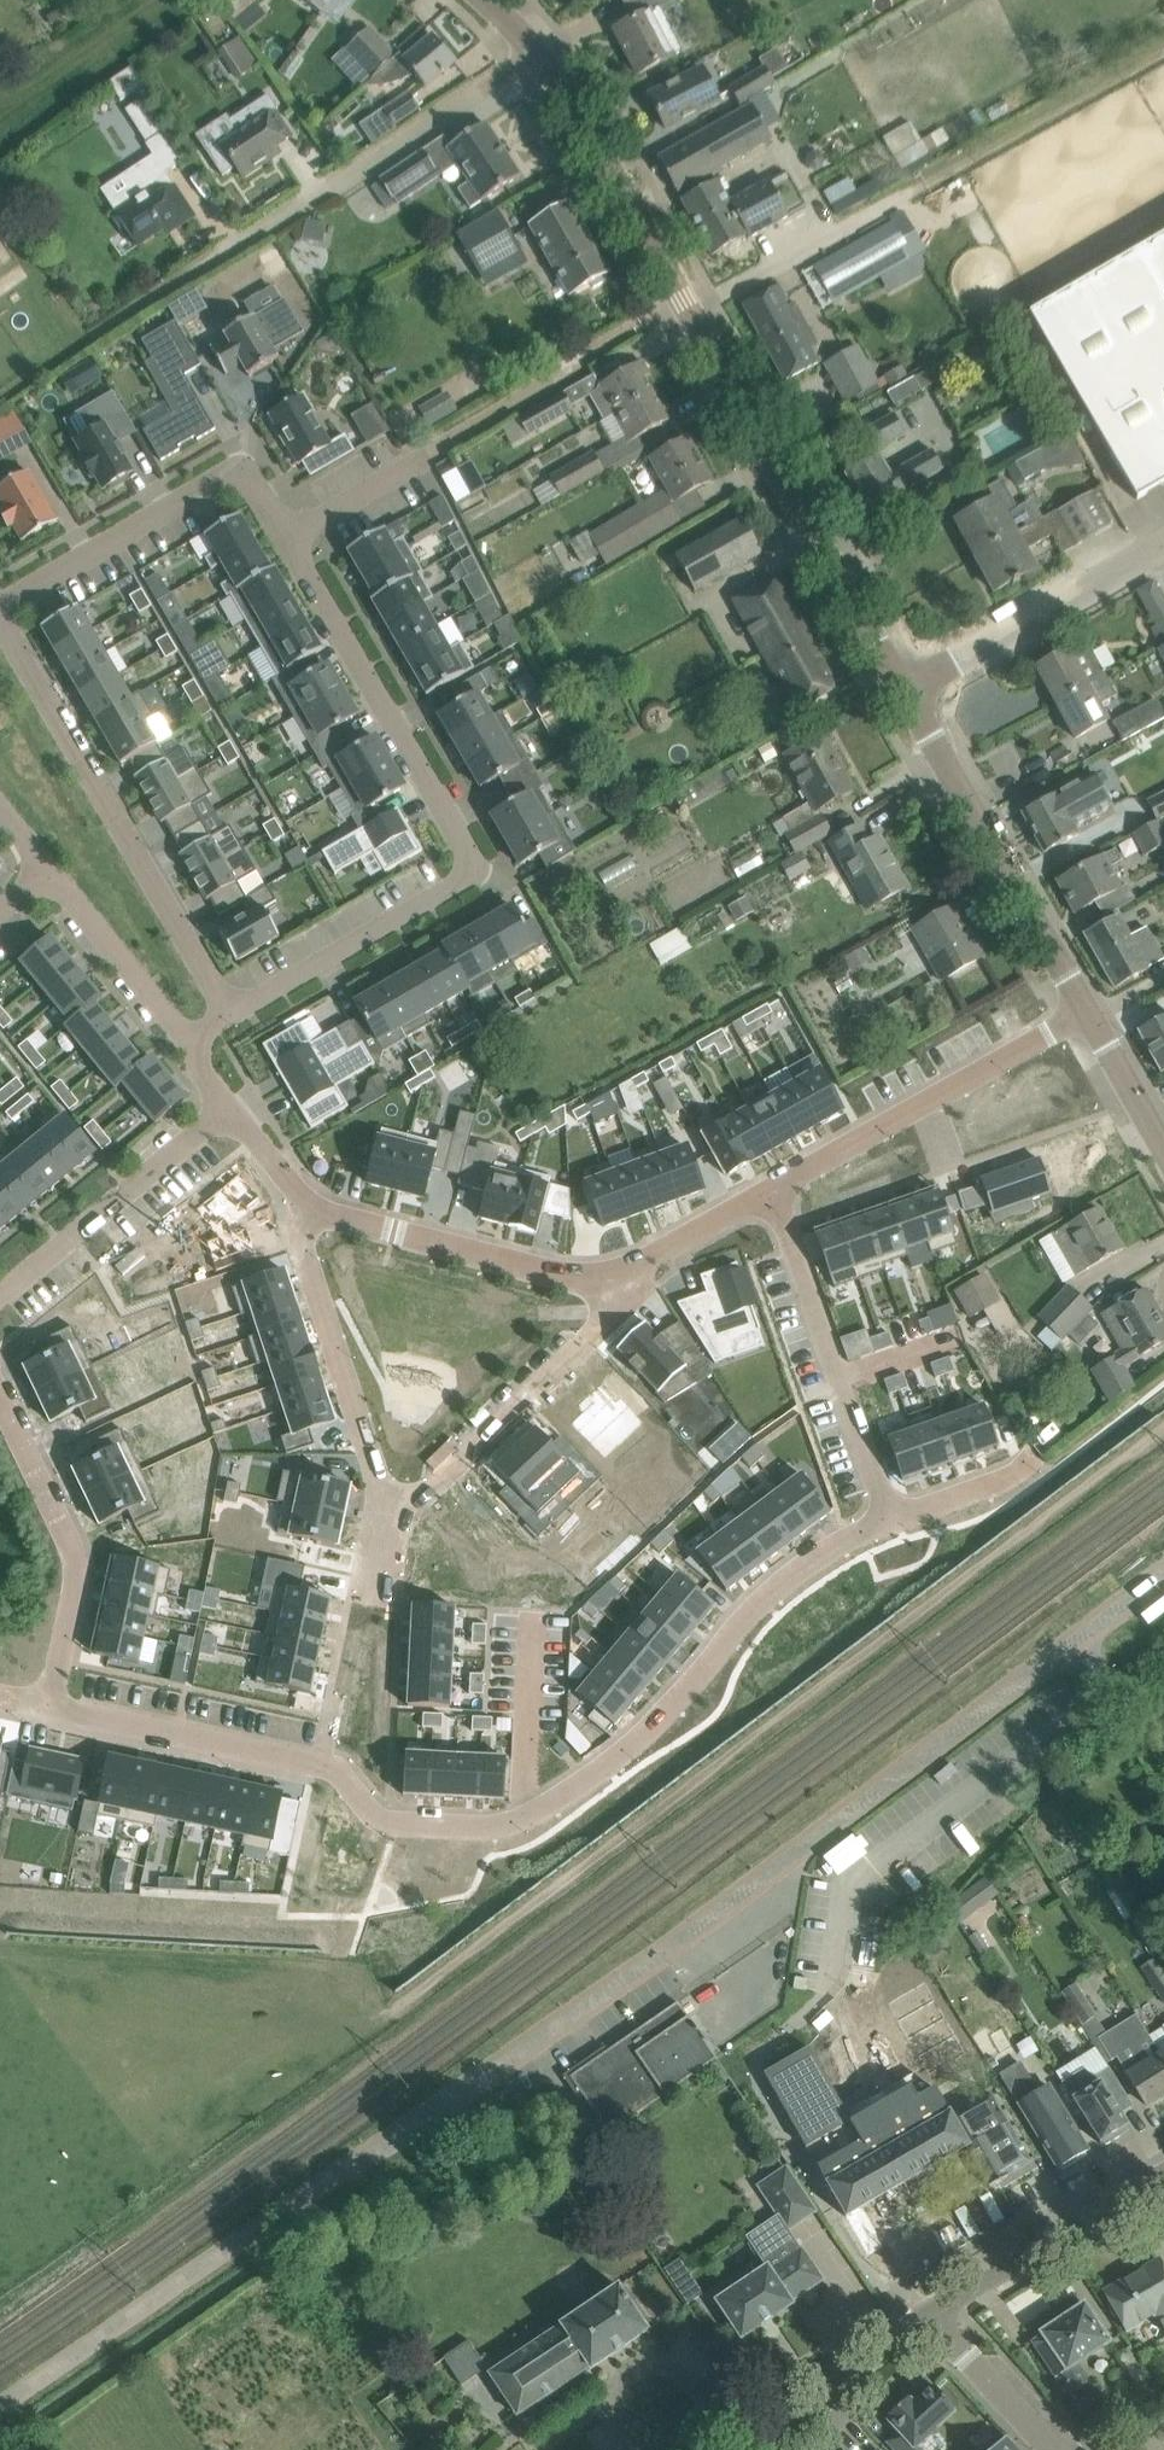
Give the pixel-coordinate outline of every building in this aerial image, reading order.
[(236,15),(253,0),(224,0),(236,15)] [(307,3),(321,13),(330,0),(309,0),(307,3)] [(634,20),(615,30),(637,74),(683,50),(660,6),(650,11),(645,0),(624,0),(634,20)] [(344,51),(371,79),(396,54),(369,26),(344,51)] [(414,73),(425,87),(455,62),(433,35),(403,60),(398,54),(366,86),(369,86),(385,85),(392,83),(398,81),(406,78),(414,73)] [(217,50),(237,79),(258,65),(238,36),(217,50)] [(108,82),(120,100),(143,85),(132,66),(108,82)] [(649,96),(666,128),(719,101),(703,68),(649,96)] [(732,88),(741,103),(773,83),(764,68),(732,88)] [(223,175),(236,167),(243,177),(281,153),(276,146),(292,136),(275,110),(279,108),(278,107),(277,107),(269,94),(230,120),(239,134),(224,144),(222,141),(207,151),(223,175)] [(385,110),(395,124),(419,108),(409,94),(385,110)] [(658,158),(677,192),(698,180),(771,139),(752,105),(658,158)] [(469,181),(458,189),(470,208),(482,201),(520,176),(485,122),(447,148),(469,181)] [(161,132),(146,143),(153,154),(127,172),(136,186),(117,198),(110,203),(117,215),(112,218),(120,229),(125,226),(138,246),(174,222),(177,227),(194,215),(166,173),(181,163),(161,132)] [(929,151),(922,138),(894,154),(901,167),(929,151)] [(390,196),(434,166),(423,149),(421,150),(422,150),(380,178),(379,179),(390,196)] [(788,174),(770,184),(769,180),(729,202),(717,181),(681,200),(712,256),(747,236),(748,238),(788,216),(805,206),(788,174)] [(595,286),(612,276),(570,203),(530,226),(569,295),(593,282),(595,286)] [(457,235),(479,274),(521,250),(499,211),(457,235)] [(306,239),(326,243),(330,223),(311,219),(306,239)] [(814,266),(803,272),(823,308),(834,302),(912,258),(892,222),(814,266)] [(1029,314),(1137,499),(1163,484),(1163,236),(1029,314)] [(766,293),(745,304),(786,380),(807,368),(821,361),(813,346),(817,344),(795,302),(790,304),(779,285),(766,293)] [(250,376),(279,359),(274,351),(306,332),(286,299),(226,334),(229,340),(213,349),(227,374),(244,365),(250,376)] [(144,360),(173,410),(143,428),(161,457),(179,446),(177,443),(195,432),(197,435),(215,425),(183,371),(200,361),(174,317),(141,337),(152,355),(144,360)] [(827,363),(848,400),(875,386),(867,371),(859,375),(847,352),(827,363)] [(103,375),(92,358),(75,368),(85,386),(103,375)] [(590,393),(604,419),(615,413),(652,392),(644,378),(650,374),(642,360),(600,384),(594,374),(580,383),(520,416),(503,426),(513,443),(573,409),(570,404),(590,393)] [(914,377),(888,391),(895,404),(921,390),(914,377)] [(431,428),(459,411),(446,391),(418,408),(431,428)] [(128,478),(126,475),(132,472),(123,456),(125,455),(119,445),(117,446),(115,443),(136,431),(114,392),(83,410),(95,431),(76,442),(85,457),(81,459),(92,477),(96,474),(104,488),(111,484),(113,487),(128,478)] [(605,469),(644,447),(638,437),(674,417),(668,405),(662,409),(652,392),(615,413),(604,419),(600,421),(614,443),(594,455),(592,453),(548,477),(550,480),(558,494),(605,468),(605,469)] [(321,451),(330,466),(355,451),(346,435),(331,443),(303,395),(269,414),(298,464),(303,462),(321,451)] [(372,404),(355,415),(367,435),(384,425),(372,404)] [(906,433),(894,412),(866,429),(878,450),(906,433)] [(0,420),(0,454),(28,438),(14,413),(0,420)] [(1078,451),(1068,434),(1016,463),(1026,480),(1078,451)] [(652,458),(676,500),(710,481),(686,439),(652,458)] [(647,453),(644,447),(605,469),(608,474),(647,453)] [(902,493),(944,470),(932,450),(890,473),(880,455),(846,474),(869,514),(902,495),(902,493)] [(451,503),(483,485),(467,458),(435,476),(451,503)] [(57,521),(28,471),(0,487),(0,502),(3,507),(0,508),(0,515),(8,528),(13,525),(23,541),(57,521)] [(956,521),(976,556),(1016,534),(1016,533),(1005,514),(1018,507),(1002,479),(972,495),(979,508),(956,521)] [(590,535),(600,553),(606,565),(659,533),(681,520),(680,519),(671,504),(663,491),(642,504),(590,535)] [(1016,534),(976,556),(995,591),(1012,581),(1013,584),(1020,580),(1019,578),(1035,569),(1025,550),(1052,535),(1062,553),(1112,526),(1093,491),(1059,510),(1059,509),(1016,533),(1016,534)] [(455,520),(450,510),(438,517),(440,521),(443,527),(455,520)] [(240,514),(206,533),(205,534),(215,552),(205,558),(211,569),(222,563),(221,562),(256,542),(240,514)] [(675,555),(695,591),(762,553),(742,517),(675,555)] [(409,547),(403,536),(392,542),(384,528),(347,550),(362,575),(409,547)] [(456,551),(467,544),(460,530),(448,538),(456,551)] [(272,569),(271,569),(256,542),(221,562),(222,563),(231,579),(221,585),(227,596),(230,594),(272,569)] [(419,572),(420,573),(423,571),(409,547),(362,575),(375,597),(375,598),(419,572)] [(468,575),(479,569),(473,555),(461,562),(468,575)] [(272,569),(230,594),(246,621),(291,595),(274,567),(271,569),(272,569)] [(158,572),(145,580),(157,601),(170,593),(158,572)] [(371,599),(386,624),(423,602),(423,603),(433,597),(420,573),(419,572),(375,598),(375,597),(371,599)] [(734,599),(796,710),(837,687),(775,577),(754,588),(734,599)] [(1163,645),(1163,597),(1154,579),(1136,589),(1156,625),(1151,628),(1161,647),(1163,645)] [(472,590),(478,601),(491,593),(486,583),(472,590)] [(142,589),(130,596),(135,604),(147,597),(142,589)] [(246,621),(262,648),(306,622),(291,595),(246,621)] [(140,612),(151,605),(147,597),(135,604),(140,612)] [(423,602),(386,624),(399,647),(436,626),(423,603),(423,602)] [(55,650),(91,629),(78,606),(42,627),(55,650)] [(181,607),(166,616),(173,627),(187,618),(181,607)] [(499,608),(485,615),(491,625),(494,623),(503,617),(499,608)] [(509,614),(503,617),(494,623),(501,636),(515,629),(509,614)] [(262,648),(278,676),(279,675),(295,666),(323,650),(306,622),(262,648)] [(436,626),(399,647),(413,671),(450,649),(449,648),(436,626)] [(91,629),(55,650),(68,673),(104,652),(94,634),(91,629)] [(203,645),(193,629),(179,637),(189,654),(203,645)] [(168,634),(156,641),(161,649),(173,643),(168,634)] [(1037,667),(1057,703),(1088,685),(1086,682),(1104,672),(1085,638),(1066,648),(1067,651),(1037,667)] [(450,649),(413,671),(427,695),(474,667),(460,642),(449,648),(450,649)] [(178,651),(173,643),(161,649),(166,658),(178,651)] [(203,645),(189,654),(204,681),(219,673),(203,645)] [(68,673),(82,696),(118,675),(104,652),(68,673)] [(305,677),(297,665),(272,679),(294,717),(343,689),(328,664),(305,677)] [(1088,685),(1057,703),(1076,738),(1107,720),(1098,704),(1116,694),(1104,672),(1086,682),(1088,685)] [(221,709),(235,701),(219,673),(204,681),(221,709)] [(462,701),(439,714),(453,739),(491,716),(478,693),(488,687),(480,674),(455,688),(459,696),(462,701)] [(82,696),(95,719),(131,698),(130,696),(119,677),(118,675),(82,696)] [(199,688),(195,679),(183,686),(187,695),(199,688)] [(538,690),(533,681),(518,690),(523,699),(538,690)] [(187,695),(192,703),(204,696),(199,688),(187,695)] [(316,755),(341,740),(334,728),(357,714),(343,689),(294,717),(316,755)] [(144,720),(144,721),(154,715),(140,691),(134,694),(130,696),(131,698),(95,719),(108,741),(144,720)] [(1123,740),(1163,717),(1163,714),(1155,698),(1113,721),(1123,740)] [(557,709),(552,700),(537,709),(542,718),(557,709)] [(752,715),(761,730),(785,716),(777,702),(752,715)] [(491,716),(453,739),(467,763),(505,740),(491,716)] [(157,744),(144,721),(144,720),(108,741),(122,764),(130,760),(157,744)] [(791,829),(786,833),(796,852),(809,844),(830,832),(817,809),(853,789),(822,734),(783,756),(810,801),(783,817),(791,829)] [(328,766),(342,790),(390,761),(376,736),(348,752),(341,740),(316,755),(324,768),(328,766)] [(505,740),(467,763),(481,787),(499,776),(507,789),(537,771),(529,757),(518,763),(505,740)] [(230,741),(218,748),(223,756),(235,749),(230,741)] [(145,793),(148,800),(199,770),(185,747),(177,752),(166,758),(157,744),(130,760),(138,774),(144,784),(140,786),(145,793)] [(228,764),(240,757),(235,749),(223,756),(228,764)] [(405,786),(390,761),(342,790),(356,813),(351,816),(360,829),(385,815),(377,802),(405,786)] [(731,764),(723,769),(731,782),(739,778),(731,764)] [(152,806),(156,813),(160,811),(165,821),(174,836),(201,820),(193,805),(212,794),(199,770),(148,800),(152,806)] [(514,801),(491,815),(506,840),(544,817),(544,816),(553,810),(540,788),(545,785),(537,771),(507,789),(514,801)] [(1022,813),(1044,853),(1079,834),(1075,827),(1113,806),(1095,773),(1057,794),(1056,793),(1022,813)] [(1158,819),(1163,816),(1163,790),(1147,800),(1158,819)] [(398,807),(385,815),(360,829),(322,851),(335,874),(373,851),(385,872),(422,850),(398,807)] [(544,817),(506,840),(520,865),(539,854),(547,868),(576,850),(553,810),(544,816),(544,817)] [(268,833),(280,826),(275,818),(263,825),(268,833)] [(1146,855),(1163,845),(1163,828),(1159,819),(1134,833),(1146,855)] [(185,863),(193,877),(243,848),(230,825),(211,836),(201,820),(174,836),(183,851),(188,861),(185,863)] [(830,842),(868,909),(908,887),(879,836),(869,842),(860,825),(830,842)] [(280,826),(268,833),(273,842),(285,835),(280,826)] [(257,871),(243,848),(193,877),(201,891),(205,889),(210,899),(220,915),(241,902),(240,901),(246,897),(238,882),(257,871)] [(1103,856),(1058,881),(1075,913),(1121,888),(1109,867),(1121,860),(1115,850),(1103,856)] [(782,863),(791,878),(810,867),(802,852),(782,863)] [(279,936),(263,908),(277,900),(268,885),(246,897),(240,901),(241,902),(248,915),(219,932),(224,941),(232,954),(235,953),(239,960),(279,936)] [(737,920),(754,911),(746,897),(729,906),(737,920)] [(513,905),(490,919),(512,957),(510,958),(513,963),(548,943),(533,918),(523,924),(513,905)] [(923,935),(947,977),(983,956),(954,906),(913,929),(918,938),(923,935)] [(1115,987),(1149,969),(1148,968),(1163,959),(1152,938),(1146,927),(1131,936),(1119,915),(1085,935),(1115,987)] [(468,931),(490,970),(510,958),(512,957),(490,919),(468,931)] [(660,964),(693,947),(680,923),(647,941),(660,964)] [(490,970),(468,931),(443,946),(445,950),(446,950),(466,984),(467,983),(490,970)] [(37,982),(67,957),(50,936),(20,961),(37,982)] [(446,950),(445,950),(423,963),(446,1001),(470,987),(467,983),(466,984),(446,950)] [(37,982),(54,1002),(84,978),(67,957),(37,982)] [(425,1014),(446,1001),(423,963),(401,976),(423,1015),(425,1014)] [(378,990),(406,1038),(431,1024),(425,1014),(423,1015),(401,976),(378,990)] [(100,998),(84,978),(54,1002),(70,1022),(64,1026),(65,1027),(100,998)] [(406,1038),(378,990),(355,1003),(383,1051),(406,1038)] [(535,998),(530,990),(515,998),(520,1007),(535,998)] [(81,1047),(111,1023),(96,1003),(101,999),(100,998),(65,1027),(81,1047)] [(498,1020),(513,1011),(508,1003),(493,1012),(498,1020)] [(768,1004),(755,1011),(760,1019),(773,1012),(768,1004)] [(0,1013),(0,1025),(3,1029),(13,1022),(4,1010),(0,1013)] [(755,1011),(742,1018),(747,1026),(760,1019),(755,1011)] [(1162,1072),(1163,1071),(1163,1016),(1139,1030),(1162,1072)] [(482,1029),(477,1020),(462,1029),(467,1038),(482,1029)] [(98,1067),(128,1043),(111,1023),(81,1047),(98,1067)] [(286,1085),(349,1049),(337,1028),(312,1043),(300,1023),(263,1045),(286,1085)] [(467,1038),(462,1029),(447,1038),(452,1047),(467,1038)] [(722,1029),(710,1036),(714,1045),(727,1038),(722,1029)] [(710,1036),(697,1043),(702,1052),(714,1045),(710,1036)] [(18,1047),(27,1058),(37,1051),(27,1039),(18,1047)] [(375,1064),(362,1041),(349,1049),(286,1085),(311,1128),(348,1106),(337,1086),(375,1064)] [(98,1067),(114,1087),(151,1057),(151,1056),(143,1062),(128,1043),(98,1067)] [(37,1051),(27,1058),(36,1070),(46,1062),(37,1051)] [(430,1069),(435,1066),(426,1051),(418,1056),(426,1071),(430,1069)] [(418,1076),(426,1071),(418,1056),(409,1061),(418,1076)] [(138,1102),(168,1077),(151,1057),(114,1087),(115,1088),(122,1082),(138,1102)] [(672,1057),(659,1064),(664,1073),(676,1066),(672,1057)] [(426,1071),(418,1076),(423,1085),(435,1077),(430,1069),(426,1071)] [(819,1070),(795,1083),(818,1124),(842,1110),(819,1070)] [(644,1072),(632,1079),(637,1088),(649,1081),(644,1072)] [(418,1076),(405,1084),(410,1092),(423,1085),(418,1076)] [(17,1077),(6,1086),(13,1096),(25,1087),(17,1077)] [(168,1077),(138,1102),(155,1123),(185,1098),(168,1077)] [(632,1079),(619,1086),(624,1095),(637,1088),(632,1079)] [(70,1091),(60,1080),(51,1087),(60,1099),(70,1091)] [(795,1083),(773,1096),(795,1137),(818,1124),(795,1083)] [(6,1086),(0,1091),(0,1103),(2,1105),(13,1096),(6,1086)] [(79,1102),(70,1091),(60,1099),(69,1110),(79,1102)] [(23,1110),(34,1101),(28,1093),(17,1102),(23,1110)] [(773,1096),(750,1109),(773,1149),(795,1137),(773,1096)] [(598,1098),(586,1105),(591,1113),(603,1106),(598,1098)] [(17,1102),(5,1112),(11,1119),(23,1110),(17,1102)] [(586,1105),(573,1112),(578,1120),(591,1113),(586,1105)] [(750,1109),(727,1121),(750,1162),(773,1149),(750,1109)] [(43,1134),(72,1170),(93,1153),(94,1152),(87,1144),(78,1133),(64,1116),(43,1134)] [(541,1119),(528,1126),(533,1134),(546,1128),(541,1119)] [(93,1139),(103,1131),(93,1120),(84,1128),(93,1139)] [(727,1121),(704,1135),(726,1175),(750,1162),(727,1121)] [(528,1126),(516,1133),(520,1142),(533,1134),(528,1126)] [(382,1129),(368,1184),(395,1191),(409,1136),(382,1129)] [(409,1136),(395,1191),(423,1198),(431,1168),(446,1172),(455,1134),(454,1134),(440,1130),(436,1143),(409,1136)] [(103,1131),(93,1139),(102,1150),(112,1143),(103,1131)] [(72,1170),(43,1134),(21,1151),(51,1187),(72,1170)] [(468,1146),(458,1184),(472,1188),(488,1192),(481,1218),(508,1225),(523,1170),(496,1163),(500,1147),(479,1141),(477,1148),(468,1146)] [(687,1146),(662,1156),(678,1199),(703,1190),(687,1146)] [(29,1205),(51,1187),(21,1151),(0,1168),(0,1169),(29,1205)] [(662,1156),(637,1165),(653,1208),(678,1199),(662,1156)] [(983,1186),(960,1194),(966,1211),(989,1203),(993,1213),(1011,1207),(1015,1217),(1035,1210),(1032,1200),(1052,1192),(1051,1191),(1039,1159),(1004,1171),(981,1179),(983,1186)] [(637,1165),(613,1174),(629,1217),(653,1208),(637,1165)] [(0,1169),(0,1213),(8,1222),(29,1205),(0,1169)] [(523,1170),(508,1225),(536,1232),(541,1212),(571,1219),(569,1190),(548,1184),(550,1177),(523,1170)] [(613,1174),(587,1183),(603,1227),(629,1217),(613,1174)] [(206,1241),(215,1268),(251,1257),(243,1229),(236,1232),(234,1224),(247,1218),(246,1215),(263,1205),(250,1181),(202,1207),(214,1234),(215,1238),(206,1241)] [(939,1192),(915,1200),(933,1253),(957,1244),(939,1192)] [(915,1200),(890,1209),(906,1256),(908,1255),(906,1250),(913,1247),(927,1242),(931,1253),(933,1253),(915,1200)] [(1053,1234),(1076,1276),(1090,1268),(1123,1249),(1098,1207),(1066,1226),(1053,1234)] [(886,1210),(865,1218),(884,1270),(885,1270),(883,1264),(899,1259),(906,1256),(890,1209),(886,1210)] [(865,1218),(841,1226),(859,1279),(884,1270),(865,1218)] [(841,1226),(816,1235),(834,1287),(859,1279),(841,1226)] [(972,1249),(962,1252),(969,1268),(978,1265),(972,1249)] [(706,1292),(677,1303),(715,1363),(731,1357),(726,1341),(759,1329),(759,1330),(760,1329),(752,1305),(755,1304),(744,1270),(740,1272),(737,1263),(701,1276),(704,1286),(710,1284),(712,1290),(706,1292)] [(285,1271),(232,1288),(241,1314),(294,1297),(285,1271)] [(984,1271),(956,1289),(972,1318),(999,1301),(984,1271)] [(1039,1317),(1048,1325),(1037,1337),(1051,1349),(1061,1338),(1062,1339),(1092,1307),(1069,1285),(1039,1317)] [(1122,1350),(1115,1354),(1116,1356),(1093,1369),(1111,1400),(1135,1386),(1123,1366),(1163,1342),(1163,1319),(1146,1288),(1112,1308),(1101,1313),(1122,1350)] [(294,1297),(241,1314),(241,1315),(247,1314),(253,1332),(247,1334),(249,1339),(302,1322),(294,1297)] [(937,1314),(928,1318),(933,1332),(942,1328),(937,1314)] [(198,1318),(185,1322),(188,1332),(201,1327),(198,1318)] [(928,1318),(919,1321),(924,1335),(933,1332),(928,1318)] [(302,1322),(249,1339),(257,1364),(310,1346),(302,1322)] [(647,1324),(618,1350),(631,1364),(629,1366),(636,1375),(638,1373),(656,1393),(686,1368),(699,1382),(714,1376),(682,1325),(669,1333),(666,1335),(660,1340),(647,1324)] [(53,1354),(24,1367),(37,1395),(93,1368),(73,1326),(46,1339),(53,1354)] [(201,1327),(188,1332),(191,1341),(204,1337),(201,1327)] [(888,1332),(879,1335),(884,1349),(893,1346),(888,1332)] [(879,1335),(870,1338),(875,1352),(884,1349),(879,1335)] [(310,1346),(257,1364),(257,1365),(268,1361),(276,1385),(318,1371),(310,1346)] [(950,1357),(940,1360),(945,1374),(954,1371),(950,1357)] [(940,1360),(931,1363),(936,1377),(945,1374),(940,1360)] [(214,1367),(201,1372),(204,1381),(218,1377),(214,1367)] [(93,1368),(37,1395),(50,1422),(79,1408),(86,1423),(113,1410),(93,1368)] [(318,1371),(276,1385),(284,1410),(326,1396),(318,1371)] [(903,1373),(894,1376),(899,1390),(908,1387),(903,1373)] [(894,1376),(884,1380),(889,1394),(899,1390),(894,1376)] [(218,1377),(204,1381),(208,1390),(221,1386),(218,1377)] [(589,1401),(568,1422),(603,1459),(642,1425),(634,1416),(645,1406),(625,1384),(613,1395),(600,1380),(584,1396),(589,1401)] [(292,1434),(281,1438),(287,1455),(315,1445),(310,1430),(335,1422),(326,1396),(284,1410),(292,1434)] [(984,1405),(959,1413),(974,1455),(998,1446),(984,1405)] [(937,1415),(935,1416),(952,1463),(974,1455),(959,1413),(939,1421),(937,1415)] [(935,1416),(911,1424),(927,1471),(952,1463),(935,1416)] [(224,1419),(211,1423),(214,1433),(227,1429),(224,1419)] [(911,1424),(886,1433),(903,1480),(927,1471),(911,1424)] [(102,1456),(73,1470),(86,1497),(142,1471),(122,1429),(95,1442),(102,1456)] [(540,1430),(518,1450),(574,1509),(605,1481),(574,1447),(564,1457),(540,1430)] [(752,1440),(744,1447),(752,1456),(760,1451),(752,1440)] [(744,1447),(734,1454),(742,1463),(752,1456),(744,1447)] [(518,1450),(496,1469),(519,1494),(508,1503),(527,1525),(540,1539),(574,1509),(518,1450)] [(142,1471),(86,1497),(99,1524),(128,1511),(135,1525),(162,1512),(142,1471)] [(285,1502),(284,1503),(345,1516),(351,1486),(302,1476),(296,1505),(285,1502)] [(801,1476),(781,1490),(807,1529),(831,1515),(801,1476)] [(227,1481),(225,1491),(239,1494),(241,1484),(227,1481)] [(705,1483),(696,1491),(708,1504),(717,1496),(705,1483)] [(781,1490),(760,1505),(789,1544),(807,1529),(781,1490)] [(225,1491),(223,1500),(237,1503),(239,1494),(225,1491)] [(284,1503),(278,1533),(338,1546),(345,1516),(284,1503)] [(760,1505),(738,1520),(768,1559),(789,1544),(760,1505)] [(462,1517),(429,1543),(468,1594),(501,1569),(497,1564),(531,1537),(506,1508),(474,1533),(462,1517)] [(738,1520),(717,1536),(747,1575),(768,1559),(738,1520)] [(663,1529),(656,1536),(668,1548),(675,1541),(663,1529)] [(656,1536),(649,1543),(660,1555),(668,1548),(656,1536)] [(717,1536),(696,1552),(727,1591),(747,1575),(717,1536)] [(117,1558),(111,1583),(165,1595),(171,1569),(117,1558)] [(272,1563),(267,1584),(277,1586),(271,1611),(325,1623),(331,1597),(299,1591),(303,1570),(272,1563)] [(677,1574),(660,1595),(698,1627),(715,1605),(677,1574)] [(615,1576),(608,1583),(618,1593),(625,1586),(615,1576)] [(111,1583),(106,1606),(155,1617),(159,1595),(165,1596),(165,1595),(111,1583)] [(205,1593),(204,1597),(219,1600),(221,1590),(206,1587),(205,1593)] [(190,1590),(188,1600),(203,1603),(204,1597),(205,1593),(190,1590)] [(660,1595),(644,1614),(682,1645),(698,1627),(660,1595)] [(203,1603),(202,1607),(216,1610),(219,1600),(204,1597),(203,1603)] [(188,1600),(186,1609),(200,1613),(202,1607),(203,1603),(188,1600)] [(588,1601),(581,1608),(592,1618),(599,1612),(588,1601)] [(106,1606),(101,1628),(144,1638),(149,1617),(155,1618),(155,1617),(106,1606)] [(451,1608),(410,1607),(410,1632),(452,1633),(451,1608)] [(271,1611),(266,1634),(320,1645),(325,1623),(271,1611)] [(644,1614),(627,1634),(665,1665),(682,1645),(644,1614)] [(493,1624),(481,1624),(481,1633),(493,1633),(493,1624)] [(101,1628),(96,1654),(139,1663),(144,1638),(101,1628)] [(579,1628),(574,1635),(585,1644),(591,1638),(579,1628)] [(452,1633),(410,1632),(410,1657),(451,1659),(452,1633)] [(493,1633),(481,1633),(481,1641),(493,1641),(493,1633)] [(204,1634),(202,1644),(216,1647),(218,1637),(204,1634)] [(262,1655),(261,1657),(316,1668),(320,1645),(266,1634),(266,1635),(277,1638),(273,1657),(262,1655)] [(627,1634),(611,1654),(648,1684),(665,1665),(627,1634)] [(180,1635),(178,1645),(193,1648),(195,1639),(180,1635)] [(202,1644),(200,1654),(214,1657),(216,1647),(202,1644)] [(178,1645),(176,1655),(191,1658),(193,1648),(178,1645)] [(611,1654),(594,1674),(631,1705),(648,1684),(611,1654)] [(176,1655),(170,1681),(185,1684),(191,1658),(176,1655)] [(261,1657),(256,1682),(310,1694),(316,1668),(261,1657)] [(410,1657),(410,1683),(452,1684),(451,1659),(410,1657)] [(495,1672),(482,1672),(482,1682),(495,1682),(495,1672)] [(594,1674),(576,1695),(596,1710),(589,1719),(602,1730),(609,1722),(614,1726),(631,1705),(594,1674)] [(495,1682),(482,1682),(482,1691),(494,1691),(495,1682)] [(410,1683),(409,1709),(452,1709),(452,1684),(410,1683)] [(430,1717),(419,1716),(419,1728),(430,1728),(430,1717)] [(430,1717),(430,1728),(441,1728),(441,1717),(430,1717)] [(478,1718),(467,1718),(467,1729),(478,1729),(478,1718)] [(478,1718),(478,1729),(488,1729),(488,1718),(478,1718)] [(1,1799),(11,1752),(1,1751),(4,1736),(0,1735),(0,1799),(1,1799)] [(14,1765),(6,1796),(71,1811),(83,1760),(32,1748),(27,1768),(14,1765)] [(110,1757),(97,1816),(125,1821),(138,1763),(110,1757)] [(404,1757),(404,1797),(428,1797),(429,1757),(404,1757)] [(429,1757),(428,1797),(451,1798),(453,1757),(429,1757)] [(453,1757),(451,1798),(477,1798),(478,1758),(453,1757)] [(478,1758),(477,1798),(504,1798),(504,1758),(478,1758)] [(138,1763),(125,1821),(155,1828),(157,1816),(159,1817),(169,1770),(138,1763)] [(169,1770),(159,1817),(188,1823),(198,1776),(169,1770)] [(198,1776),(188,1823),(217,1829),(227,1782),(198,1776)] [(227,1782),(217,1829),(244,1835),(242,1846),(244,1847),(256,1788),(227,1782)] [(256,1788),(244,1847),(289,1857),(296,1827),(276,1823),(282,1794),(256,1788)] [(93,1835),(97,1816),(100,1804),(84,1801),(78,1831),(93,1835)] [(159,1878),(159,1889),(175,1890),(176,1879),(159,1878)] [(176,1879),(175,1890),(187,1891),(188,1879),(176,1879)] [(221,1881),(220,1893),(235,1894),(236,1882),(221,1881)] [(111,1882),(110,1894),(125,1894),(125,1883),(111,1882)] [(236,1882),(235,1894),(249,1894),(249,1883),(236,1882)] [(970,1886),(946,1904),(957,1918),(981,1901),(970,1886)] [(1024,1931),(1030,1926),(1024,1917),(1018,1922),(1024,1931)] [(1163,2003),(1163,1972),(1154,1958),(1140,1968),(1163,2003)] [(1083,2026),(1097,2017),(1075,1983),(1061,1992),(1083,2026)] [(716,2060),(717,2059),(678,2002),(598,2058),(595,2053),(563,2076),(578,2099),(583,2096),(584,2098),(587,2096),(592,2103),(589,2105),(609,2134),(705,2068),(716,2060)] [(1098,2038),(1111,2060),(1117,2057),(1129,2076),(1128,2076),(1146,2106),(1163,2095),(1163,2063),(1159,2056),(1134,2015),(1098,2038)] [(947,2113),(948,2112),(934,2089),(915,2100),(924,2114),(917,2118),(907,2100),(876,2118),(878,2121),(856,2133),(808,2049),(764,2075),(846,2217),(967,2147),(947,2113)] [(716,2060),(705,2068),(717,2087),(728,2079),(716,2060)] [(999,2075),(1058,2169),(1088,2151),(1046,2084),(1036,2090),(1018,2063),(999,2075)] [(1084,2069),(1062,2082),(1100,2144),(1103,2142),(1106,2146),(1121,2136),(1118,2132),(1129,2126),(1121,2113),(1119,2110),(1121,2101),(1128,2097),(1109,2067),(1096,2075),(1087,2073),(1084,2069)] [(961,2105),(948,2112),(947,2113),(967,2147),(990,2187),(1008,2177),(1007,2176),(1030,2163),(1018,2142),(1007,2124),(1007,2125),(999,2111),(982,2121),(990,2135),(985,2137),(985,2136),(980,2139),(961,2105)] [(802,2189),(793,2176),(766,2195),(774,2208),(802,2189)] [(768,2266),(716,2301),(742,2339),(793,2304),(791,2301),(823,2280),(779,2214),(747,2236),(768,2266)] [(1158,2314),(1163,2324),(1163,2270),(1159,2261),(1105,2293),(1127,2331),(1158,2314)] [(560,2326),(560,2327),(588,2369),(590,2370),(648,2331),(618,2287),(560,2326)] [(1043,2335),(1032,2342),(1058,2382),(1063,2379),(1072,2393),(1090,2381),(1078,2363),(1109,2342),(1084,2305),(1042,2333),(1043,2335)] [(588,2369),(560,2327),(489,2374),(517,2416),(588,2369)] [(443,2359),(461,2385),(486,2368),(468,2342),(443,2359)] [(1117,2355),(1137,2387),(1152,2378),(1131,2346),(1117,2355)] [(908,2399),(887,2419),(898,2431),(886,2442),(894,2449),(918,2449),(916,2448),(937,2430),(935,2428),(954,2410),(933,2387),(914,2405),(908,2399)] [(1005,2439),(992,2449),(1015,2449),(1005,2439)]
